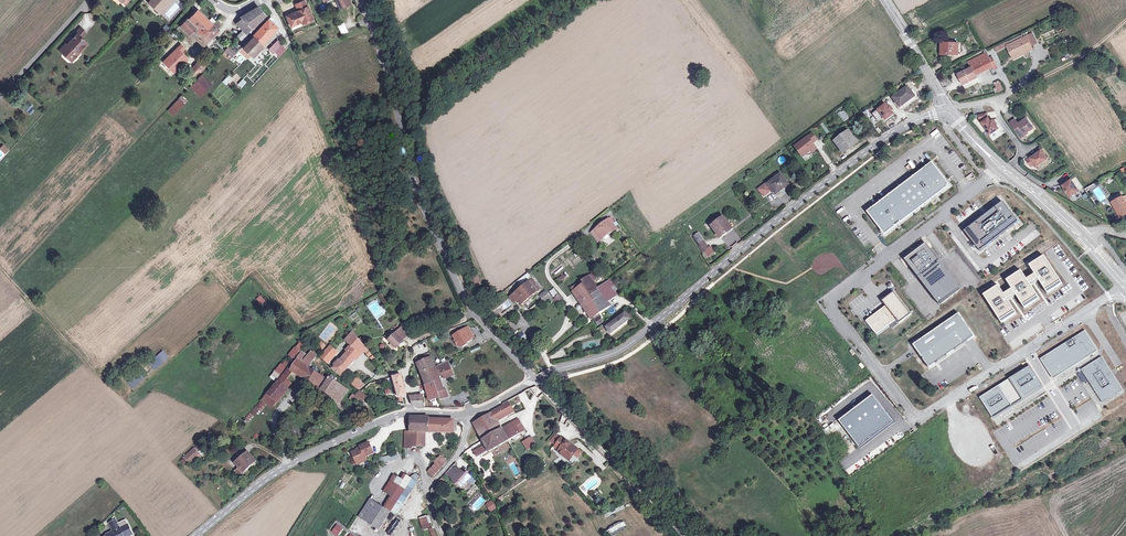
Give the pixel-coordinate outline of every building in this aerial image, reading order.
[(158,11),(168,0),(149,0),(148,2),(158,11)] [(297,10),(286,16),(290,26),(301,22),(302,23),(312,19),(304,0),(295,4),(297,10)] [(339,8),(348,4),(346,0),(335,0),(339,8)] [(244,29),(246,30),(263,15),(257,7),(240,17),(242,18),(238,22),(243,27),(244,29)] [(181,25),(202,45),(220,26),(215,21),(212,24),(197,10),(188,19),(187,18),(181,25)] [(252,37),(242,47),(251,54),(260,45),(262,42),(276,27),(268,20),(254,35),(252,37)] [(342,35),(348,32),(344,23),(337,26),(342,35)] [(161,30),(164,33),(169,28),(165,24),(161,30)] [(76,32),(77,33),(82,38),(86,32),(81,27),(76,32)] [(244,29),(240,33),(246,38),(250,34),(246,30),(244,29)] [(82,38),(77,33),(68,43),(67,42),(59,51),(70,61),(77,53),(79,51),(80,52),(88,43),(82,38)] [(246,38),(240,33),(237,36),(242,41),(246,38)] [(1029,41),(1035,39),(1032,34),(1007,46),(1013,57),(1027,50),(1028,52),(1033,50),(1031,45),(1029,41)] [(995,52),(1006,47),(1004,43),(993,47),(995,52)] [(175,48),(162,62),(166,67),(173,73),(187,58),(179,51),(184,46),(182,45),(181,46),(178,44),(175,48)] [(280,56),(286,49),(282,44),(275,50),(278,52),(277,53),(280,56)] [(957,53),(957,55),(958,55),(958,44),(942,44),(941,55),(953,55),(953,53),(957,53)] [(225,50),(231,56),(234,52),(228,47),(225,50)] [(251,54),(242,47),(232,57),(235,60),(239,56),(238,55),(242,51),(242,52),(240,54),(246,60),(251,54)] [(1027,50),(1013,57),(1014,59),(1028,52),(1027,50)] [(972,68),(990,59),(987,53),(986,52),(969,62),(970,65),(972,68)] [(993,65),(990,59),(972,68),(963,72),(958,75),(960,77),(964,85),(977,78),(975,75),(985,70),(985,69),(993,65)] [(187,73),(191,77),(198,70),(200,71),(205,66),(199,60),(187,73)] [(190,87),(195,92),(207,79),(202,74),(190,87)] [(207,79),(195,92),(200,96),(212,83),(207,79)] [(993,82),(997,92),(1003,89),(999,79),(993,82)] [(907,87),(901,92),(893,98),(900,108),(914,97),(911,92),(907,87)] [(168,111),(172,115),(184,103),(179,99),(168,111)] [(835,111),(843,122),(850,116),(842,106),(835,111)] [(891,113),(893,111),(890,107),(888,108),(887,109),(884,106),(872,115),(877,121),(882,117),(885,121),(893,116),(891,113)] [(980,120),(982,119),(983,122),(982,122),(991,135),(999,129),(993,120),(991,121),(989,118),(988,118),(987,113),(979,114),(980,120)] [(1025,133),(1025,134),(1034,128),(1027,118),(1019,124),(1015,118),(1011,121),(1015,127),(1014,127),(1020,136),(1025,133)] [(848,132),(835,142),(843,152),(856,142),(848,132)] [(812,135),(796,148),(802,157),(810,151),(812,153),(816,149),(812,144),(817,140),(812,135)] [(1035,164),(1038,167),(1048,160),(1042,151),(1032,159),(1031,158),(1028,161),(1032,167),(1035,164)] [(949,185),(932,163),(900,187),(918,211),(946,189),(945,188),(949,185)] [(1105,182),(1115,176),(1114,174),(1104,179),(1105,182)] [(780,175),(768,184),(766,186),(765,184),(759,189),(764,196),(770,191),(769,190),(771,189),(776,195),(788,185),(780,175)] [(1068,183),(1063,186),(1066,190),(1065,190),(1068,194),(1071,197),(1079,192),(1072,181),(1068,183)] [(900,187),(867,213),(885,236),(918,211),(900,187)] [(1123,198),(1112,203),(1120,218),(1125,214),(1125,203),(1123,198)] [(1018,222),(1003,202),(964,232),(980,252),(1018,222)] [(970,214),(966,209),(955,218),(959,223),(970,214)] [(720,215),(712,221),(712,222),(710,224),(712,226),(711,227),(720,238),(731,229),(723,218),(720,215)] [(600,236),(602,239),(610,233),(611,234),(616,230),(608,219),(593,231),(596,236),(600,236)] [(698,233),(692,237),(702,253),(708,249),(704,242),(705,242),(698,233)] [(960,289),(926,244),(905,260),(939,305),(960,289)] [(997,284),(982,294),(998,320),(1013,311),(1006,299),(1016,293),(1022,303),(1036,295),(1029,284),(1038,278),(1045,289),(1059,280),(1043,256),(1029,264),(1035,273),(1025,279),(1020,270),(1005,279),(1011,288),(1002,293),(997,284)] [(1068,258),(1062,261),(1071,276),(1077,272),(1068,258)] [(580,281),(574,286),(577,289),(573,292),(577,297),(595,285),(593,282),(601,276),(597,271),(589,277),(581,282),(580,281)] [(565,274),(558,279),(560,282),(567,277),(565,274)] [(1079,274),(1073,278),(1083,292),(1089,288),(1079,274)] [(472,278),(472,280),(474,286),(475,288),(482,285),(478,276),(472,278)] [(532,280),(516,292),(523,302),(536,292),(539,289),(532,280)] [(598,289),(595,285),(577,297),(580,302),(581,303),(592,318),(599,313),(609,306),(606,302),(616,295),(610,288),(614,285),(610,280),(598,289)] [(554,288),(548,291),(552,297),(557,293),(554,288)] [(540,295),(544,301),(550,296),(545,291),(540,295)] [(523,302),(516,292),(509,297),(514,303),(518,300),(522,305),(537,293),(536,292),(523,302)] [(910,314),(893,292),(885,298),(901,321),(910,314)] [(260,295),(255,299),(261,305),(266,301),(260,295)] [(563,300),(559,295),(555,298),(555,299),(554,300),(557,304),(558,303),(559,303),(563,300)] [(881,301),(885,306),(866,321),(876,335),(896,320),(898,323),(901,321),(885,298),(881,301)] [(630,320),(627,316),(625,313),(624,313),(621,310),(604,324),(606,327),(605,327),(610,335),(630,320)] [(974,336),(958,314),(916,343),(932,365),(974,336)] [(396,333),(389,340),(391,343),(390,345),(393,348),(395,347),(396,348),(403,341),(402,340),(408,335),(401,328),(400,329),(396,333)] [(464,329),(453,336),(456,340),(455,341),(458,346),(462,347),(467,344),(467,343),(471,340),(464,329)] [(385,337),(389,340),(396,333),(393,331),(392,330),(385,337)] [(1098,351),(1085,330),(1040,359),(1047,371),(1049,370),(1053,377),(1072,366),(1073,367),(1098,351)] [(347,350),(348,352),(352,347),(360,355),(364,351),(365,353),(366,354),(369,352),(353,332),(346,341),(351,345),(347,350)] [(323,350),(326,345),(320,341),(316,345),(323,350)] [(916,343),(913,345),(929,368),(932,365),(916,343)] [(301,355),(291,370),(294,372),(297,374),(308,357),(314,361),(317,356),(309,346),(303,352),(301,355)] [(338,353),(331,346),(321,357),(328,363),(338,353)] [(360,355),(352,347),(348,352),(344,356),(343,357),(339,361),(339,360),(334,365),(335,366),(333,369),(341,376),(360,355)] [(156,371),(171,359),(165,352),(150,364),(156,371)] [(416,360),(418,363),(417,363),(425,384),(425,385),(429,400),(438,397),(439,400),(448,397),(445,389),(444,390),(439,376),(442,374),(444,378),(453,375),(447,361),(435,367),(431,357),(429,354),(416,360)] [(308,357),(297,374),(310,382),(316,373),(312,370),(309,368),(314,361),(308,357)] [(1123,391),(1102,357),(1081,370),(1088,380),(1089,380),(1103,402),(1119,392),(1120,393),(1123,391)] [(1029,366),(979,397),(992,418),(1042,386),(1029,366)] [(294,372),(291,370),(289,368),(282,376),(262,401),(246,419),(250,422),(254,417),(257,413),(259,415),(267,405),(271,409),(277,402),(278,403),(289,389),(288,388),(292,384),(292,383),(287,380),(294,372)] [(319,375),(316,373),(310,382),(317,387),(323,378),(325,374),(322,372),(319,375)] [(393,377),(396,382),(399,398),(406,396),(405,389),(402,375),(393,377)] [(323,389),(341,402),(349,391),(334,381),(337,378),(332,376),(331,377),(331,376),(330,378),(323,389)] [(358,376),(349,382),(359,390),(368,384),(358,376)] [(137,377),(129,382),(134,389),(141,383),(137,377)] [(1103,402),(1089,380),(1088,380),(1103,404),(1120,393),(1119,392),(1103,402)] [(351,399),(356,403),(363,394),(360,392),(357,393),(354,395),(353,396),(351,399)] [(363,394),(356,403),(361,406),(368,397),(363,394)] [(504,406),(508,413),(511,411),(507,406),(521,398),(519,394),(503,403),(504,406)] [(410,396),(413,405),(418,408),(424,408),(423,395),(410,396)] [(872,395),(839,421),(859,448),(893,422),(872,395)] [(508,413),(504,406),(474,424),(483,440),(484,443),(486,445),(475,452),(478,457),(489,451),(489,452),(496,447),(501,445),(508,440),(519,433),(515,427),(504,433),(501,429),(496,420),(508,413)] [(453,431),(453,422),(451,421),(429,420),(429,418),(412,417),(412,432),(406,431),(406,448),(412,448),(412,445),(425,446),(425,445),(425,432),(429,432),(453,432),(453,431)] [(515,427),(519,433),(525,429),(520,421),(514,424),(513,423),(501,429),(504,433),(515,427)] [(258,440),(263,432),(261,430),(255,438),(258,440)] [(560,440),(555,436),(551,442),(556,445),(560,440)] [(571,454),(573,456),(577,451),(569,445),(570,443),(566,441),(565,442),(561,439),(554,448),(558,451),(558,452),(567,459),(571,454)] [(352,452),(357,463),(367,458),(366,456),(374,452),(369,442),(361,446),(361,448),(352,452)] [(181,461),(184,465),(188,461),(192,465),(202,456),(199,452),(205,447),(202,444),(198,447),(198,446),(185,458),(181,461)] [(874,450),(859,459),(855,453),(840,463),(849,475),(878,456),(874,450)] [(236,472),(241,477),(245,474),(244,472),(256,462),(249,454),(243,459),(236,464),(240,468),(236,472)] [(441,455),(435,462),(436,463),(428,472),(433,476),(447,461),(441,455)] [(607,461),(604,464),(611,471),(614,468),(607,461)] [(450,469),(446,473),(453,480),(453,481),(462,489),(469,489),(468,481),(468,480),(471,477),(467,474),(464,473),(458,469),(455,471),(453,469),(450,469)] [(395,475),(384,491),(391,496),(384,507),(378,503),(379,503),(375,500),(371,507),(374,509),(366,521),(379,529),(412,479),(405,475),(402,480),(395,475)] [(491,500),(485,504),(490,512),(496,507),(491,500)] [(419,519),(423,529),(430,527),(426,516),(419,519)] [(390,526),(394,529),(399,521),(396,519),(390,526)] [(111,527),(114,533),(108,535),(131,535),(133,535),(129,524),(121,528),(118,523),(111,527)] [(336,524),(330,532),(337,535),(342,528),(336,524)]
